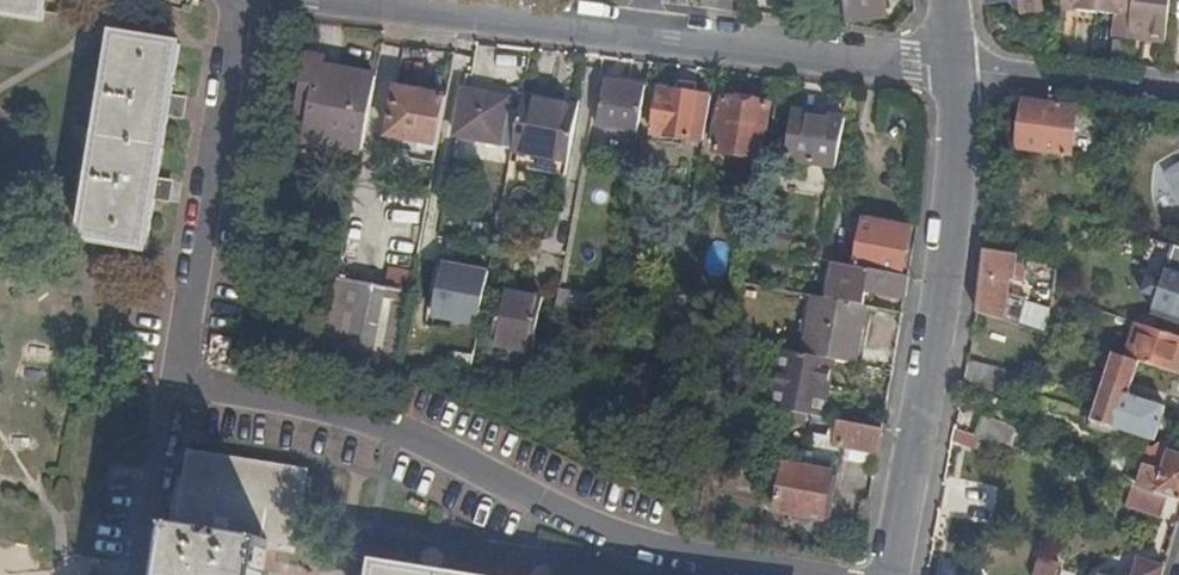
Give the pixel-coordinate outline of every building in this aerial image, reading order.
[(41,19),(44,0),(0,0),(0,12),(41,19)] [(704,8),(714,9),(732,11),(731,0),(703,0),(704,8)] [(849,24),(888,19),(886,0),(847,0),(849,24)] [(1025,3),(1026,10),(1045,7),(1043,0),(1022,0),(1025,3)] [(1165,48),(1174,0),(1059,0),(1059,2),(1074,4),(1073,9),(1114,16),(1118,17),(1119,14),(1130,15),(1126,36),(1141,38),(1140,43),(1165,48)] [(1058,10),(1055,30),(1061,31),(1064,11),(1058,10)] [(1118,17),(1114,16),(1111,37),(1126,39),(1126,36),(1130,15),(1119,14),(1118,17)] [(166,114),(169,96),(177,46),(116,36),(85,237),(146,247),(153,199),(156,180),(166,114)] [(322,58),(306,55),(295,113),(311,115),(306,141),(362,152),(376,77),(321,67),(322,58)] [(638,133),(646,87),(606,80),(597,125),(638,133)] [(438,144),(446,97),(397,87),(388,134),(438,144)] [(515,146),(521,111),(507,108),(509,97),(461,88),(453,134),(515,146)] [(690,139),(697,94),(660,88),(652,133),(690,139)] [(182,98),(169,96),(166,114),(179,117),(180,109),(182,98)] [(579,108),(523,98),(521,111),(515,146),(514,150),(570,160),(579,108)] [(760,157),(769,105),(725,99),(716,150),(760,157)] [(1106,109),(1029,99),(1024,143),(1101,153),(1106,109)] [(838,165),(847,116),(796,110),(790,159),(838,165)] [(436,154),(438,144),(388,134),(386,145),(410,150),(436,154)] [(435,163),(436,154),(410,150),(409,158),(435,163)] [(156,180),(153,199),(165,200),(166,192),(168,181),(156,180)] [(856,265),(871,268),(902,273),(910,228),(865,218),(856,265)] [(798,235),(755,227),(750,246),(795,254),(798,235)] [(1178,241),(1172,264),(1169,263),(1164,278),(1152,275),(1148,287),(1160,291),(1155,306),(1178,314),(1178,241)] [(705,272),(720,275),(725,246),(710,244),(705,272)] [(1024,294),(1024,292),(1009,288),(1010,276),(1013,276),(1017,250),(986,247),(979,309),(1051,330),(1052,316),(1054,303),(1024,294)] [(1028,276),(1031,252),(1017,250),(1013,276),(1028,276)] [(489,271),(441,262),(430,320),(478,329),(489,271)] [(905,300),(910,275),(902,273),(871,268),(864,300),(885,304),(886,296),(905,300)] [(337,278),(322,360),(395,374),(397,361),(410,292),(337,278)] [(531,350),(541,297),(500,290),(491,343),(531,350)] [(869,345),(876,306),(799,292),(797,302),(806,304),(803,321),(811,323),(806,353),(835,358),(856,362),(859,343),(869,345)] [(687,296),(674,293),(670,313),(668,327),(680,329),(687,296)] [(658,310),(655,324),(668,327),(670,313),(658,310)] [(1142,320),(1130,354),(1141,357),(1178,369),(1178,332),(1142,320)] [(856,362),(866,364),(869,345),(859,343),(856,362)] [(835,358),(806,353),(785,349),(774,407),(787,410),(805,413),(825,417),(835,358)] [(1130,354),(1115,349),(1092,424),(1118,433),(1120,426),(1156,437),(1166,404),(1130,392),(1141,357),(1130,354)] [(971,357),(967,378),(985,383),(991,363),(971,357)] [(991,363),(985,383),(1022,395),(1028,374),(991,363)] [(1022,395),(1035,399),(1040,378),(1028,374),(1022,395)] [(804,420),(805,413),(787,410),(786,417),(804,420)] [(984,414),(978,432),(1015,443),(1020,425),(984,414)] [(845,457),(876,462),(882,428),(834,419),(830,438),(813,434),(812,442),(787,437),(785,445),(802,448),(845,457)] [(1174,440),(1173,444),(1171,449),(1178,451),(1178,442),(1174,440)] [(1171,449),(1173,444),(1167,441),(1158,445),(1152,443),(1139,484),(1174,496),(1178,497),(1178,451),(1171,449)] [(842,472),(845,457),(802,448),(800,464),(842,472)] [(306,470),(190,451),(177,532),(179,533),(172,574),(255,574),(260,546),(293,551),(306,470)] [(839,490),(842,472),(800,464),(786,461),(777,510),(824,519),(830,488),(839,490)] [(1168,516),(1174,496),(1139,484),(1136,484),(1131,503),(1168,516)] [(1036,574),(1057,574),(1062,560),(1043,554),(1036,574)] [(1167,565),(1142,557),(1137,574),(1163,574),(1167,565)] [(423,561),(421,571),(441,574),(442,564),(433,562),(423,561)] [(441,574),(421,571),(376,565),(374,574),(442,574),(441,574)]
